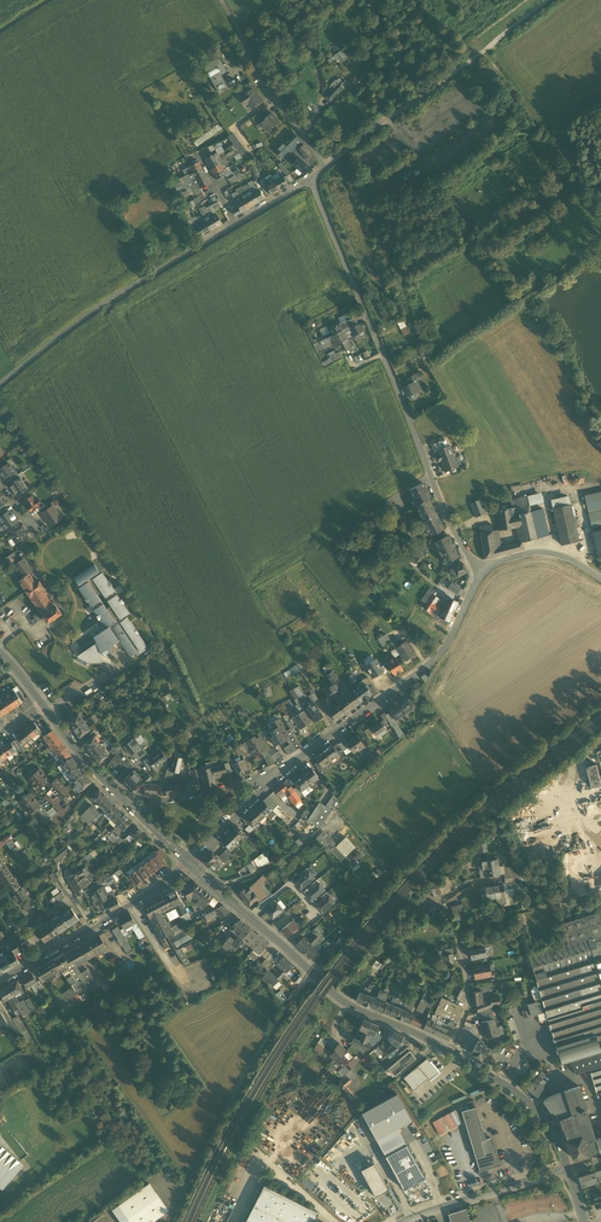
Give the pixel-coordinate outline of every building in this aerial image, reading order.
[(342,50),(336,55),(339,59),(341,63),(348,58),(342,50)] [(336,61),(339,59),(336,55),(327,60),(330,64),(335,60),(336,61)] [(204,67),(218,92),(227,87),(222,77),(223,76),(223,74),(227,72),(219,58),(204,67)] [(342,80),(339,83),(343,87),(347,82),(343,79),(342,80)] [(331,85),(334,88),(339,83),(336,81),(335,80),(331,85)] [(246,87),(249,91),(254,87),(255,88),(256,87),(252,81),(246,87)] [(327,97),(331,100),(343,87),(339,83),(334,88),(327,97)] [(248,102),(253,109),(259,104),(263,101),(257,92),(258,92),(255,88),(254,87),(249,91),(247,92),(248,93),(240,99),(244,105),(248,102)] [(258,116),(262,121),(268,116),(264,112),(258,116)] [(265,128),(267,131),(279,123),(275,117),(273,118),(270,115),(268,116),(262,121),(259,122),(264,128),(265,128)] [(190,138),(197,147),(222,129),(215,120),(190,138)] [(238,151),(240,154),(246,150),(234,134),(228,138),(233,145),(234,146),(238,151)] [(276,152),(281,157),(288,150),(290,152),(301,141),(294,134),(276,152)] [(208,147),(210,152),(215,149),(219,147),(217,144),(208,147)] [(299,149),(307,159),(312,156),(304,145),(299,149)] [(219,147),(215,149),(217,153),(218,153),(218,154),(223,152),(223,153),(225,152),(221,146),(219,147)] [(225,156),(220,158),(221,160),(222,159),(225,158),(226,158),(229,156),(236,153),(234,150),(225,156)] [(208,164),(220,158),(219,156),(217,158),(215,154),(212,156),(206,159),(208,164)] [(402,180),(421,169),(419,166),(418,167),(411,157),(395,166),(402,180)] [(208,164),(211,169),(220,165),(219,161),(221,160),(220,158),(208,164)] [(303,172),(304,174),(309,168),(299,158),(293,164),(298,168),(303,172)] [(267,170),(259,159),(257,161),(260,166),(261,166),(265,171),(267,170)] [(189,172),(190,174),(202,167),(199,162),(192,166),(190,167),(191,171),(189,172)] [(211,169),(214,175),(226,168),(225,167),(222,168),(220,165),(211,169)] [(260,177),(253,165),(250,166),(257,179),(260,177)] [(281,169),(287,176),(291,174),(289,172),(284,166),(281,169)] [(191,171),(190,167),(183,171),(186,176),(187,175),(190,174),(189,172),(191,171)] [(202,167),(190,174),(191,175),(193,174),(195,178),(205,173),(202,167)] [(228,174),(226,168),(214,175),(216,180),(226,175),(228,174)] [(303,172),(298,168),(294,171),(299,176),(303,172)] [(238,169),(232,172),(233,174),(234,177),(235,178),(241,174),(238,169)] [(205,173),(195,178),(197,181),(194,183),(195,184),(207,178),(205,173)] [(277,173),(272,176),(274,181),(275,181),(280,177),(277,173)] [(191,180),(195,178),(193,174),(191,175),(190,174),(187,175),(186,176),(183,177),(186,182),(191,180)] [(229,181),(231,185),(237,181),(244,177),(243,174),(241,174),(235,178),(229,181)] [(265,180),(268,185),(274,181),(272,176),(271,176),(265,180)] [(280,177),(275,181),(280,190),(288,185),(283,176),(280,177)] [(193,185),(196,191),(200,188),(210,183),(207,178),(195,184),(193,185)] [(272,195),(280,190),(275,181),(274,181),(268,185),(266,186),(272,195)] [(248,197),(246,195),(246,194),(244,191),(243,188),(237,192),(239,196),(240,198),(242,197),(243,199),(248,197)] [(189,194),(187,190),(178,195),(180,199),(189,194)] [(254,190),(252,191),(259,202),(264,199),(259,190),(255,192),(254,190)] [(253,206),(259,202),(252,191),(251,191),(252,194),(248,197),(253,206)] [(205,198),(203,194),(196,198),(194,199),(196,203),(205,198)] [(247,209),(253,206),(248,197),(243,199),(242,197),(240,198),(247,209)] [(247,209),(240,198),(239,199),(240,201),(237,203),(239,207),(242,212),(247,209)] [(182,205),(185,211),(188,209),(191,208),(188,203),(188,202),(182,205)] [(242,212),(239,207),(233,211),(236,216),(242,212)] [(200,211),(204,219),(209,216),(209,217),(210,216),(208,212),(206,208),(200,211)] [(195,217),(198,223),(200,222),(201,225),(203,223),(199,215),(195,217)] [(213,217),(212,215),(210,216),(217,227),(222,224),(217,215),(213,217)] [(211,231),(217,227),(210,216),(209,217),(210,219),(206,222),(211,231)] [(211,231),(206,222),(203,223),(201,225),(200,222),(198,223),(205,234),(211,231)] [(205,234),(198,223),(194,226),(195,229),(200,237),(205,234)] [(347,321),(349,328),(358,325),(355,318),(347,321)] [(344,330),(345,329),(349,328),(347,321),(346,321),(340,323),(343,330),(344,330)] [(410,333),(404,321),(398,324),(404,336),(410,333)] [(337,333),(343,330),(340,323),(334,326),(335,328),(332,329),(332,327),(328,329),(330,332),(331,336),(337,333)] [(358,325),(349,328),(345,329),(347,332),(351,330),(352,332),(354,336),(359,333),(363,331),(362,330),(360,326),(360,325),(358,325)] [(330,332),(328,329),(327,326),(320,329),(323,336),(330,332)] [(337,333),(342,342),(348,339),(346,335),(344,330),(343,330),(337,333)] [(331,336),(333,340),(334,343),(336,347),(343,343),(342,342),(337,333),(331,336)] [(325,339),(320,342),(323,348),(332,344),(331,341),(333,340),(331,336),(325,339)] [(349,339),(348,339),(342,342),(343,343),(346,350),(352,347),(349,339)] [(316,351),(323,348),(320,342),(319,342),(314,345),(316,351)] [(332,362),(342,357),(340,353),(339,353),(335,354),(330,357),(330,358),(332,362)] [(410,377),(412,381),(420,378),(418,373),(410,377)] [(418,381),(413,383),(415,386),(417,392),(422,390),(418,381)] [(417,392),(415,386),(405,391),(406,394),(407,397),(410,396),(416,393),(417,392)] [(431,444),(434,452),(438,451),(444,448),(441,441),(431,444)] [(442,462),(445,471),(457,466),(456,461),(450,446),(444,448),(438,451),(439,454),(440,454),(440,455),(436,457),(438,461),(442,460),(442,461),(442,462)] [(5,479),(10,476),(15,472),(9,463),(0,470),(0,472),(5,479)] [(20,477),(18,474),(12,479),(9,480),(11,483),(20,477)] [(11,486),(17,496),(28,489),(20,477),(11,483),(12,485),(11,486)] [(538,487),(537,479),(525,481),(526,489),(538,487)] [(415,501),(417,505),(428,499),(430,498),(423,483),(409,490),(411,494),(412,493),(416,500),(415,501)] [(593,531),(600,529),(600,492),(584,496),(593,531)] [(528,497),(530,505),(543,502),(541,494),(528,497)] [(24,502),(31,512),(35,509),(42,505),(38,498),(35,500),(32,496),(24,502)] [(512,508),(518,507),(529,505),(527,496),(510,500),(512,508)] [(552,502),(554,509),(570,505),(569,498),(552,502)] [(383,502),(394,517),(400,513),(389,499),(383,502)] [(421,517),(423,521),(436,514),(428,499),(417,505),(415,506),(417,510),(418,509),(421,516),(421,517)] [(470,504),(475,517),(485,513),(480,500),(470,504)] [(37,512),(40,511),(46,506),(44,503),(42,505),(35,509),(37,512)] [(49,504),(46,506),(40,511),(42,514),(51,508),(51,507),(49,504)] [(518,507),(519,514),(531,512),(529,505),(518,507)] [(571,505),(570,505),(554,509),(553,509),(561,545),(579,541),(571,505)] [(42,514),(51,526),(61,518),(53,506),(51,507),(51,508),(42,514)] [(509,517),(513,516),(511,508),(507,509),(507,510),(501,511),(501,510),(495,511),(498,530),(510,528),(509,517)] [(543,509),(531,512),(538,538),(549,535),(543,509)] [(6,529),(7,529),(14,524),(17,522),(15,518),(12,514),(10,511),(8,512),(0,517),(0,521),(6,529)] [(525,541),(538,538),(531,512),(519,514),(513,516),(509,517),(510,528),(517,527),(521,526),(525,541)] [(444,530),(436,514),(423,521),(425,525),(426,525),(429,531),(428,532),(431,536),(444,530)] [(7,529),(9,532),(16,527),(14,524),(7,529)] [(479,527),(480,533),(493,531),(492,525),(479,527)] [(18,526),(16,527),(9,532),(11,535),(20,529),(18,526)] [(517,527),(520,543),(522,542),(525,541),(521,526),(517,527)] [(407,532),(411,538),(417,533),(412,527),(407,532)] [(11,535),(17,544),(28,536),(22,528),(20,529),(11,535)] [(593,531),(592,532),(597,555),(600,554),(600,529),(593,531)] [(493,531),(496,549),(501,548),(498,530),(493,531)] [(485,560),(497,556),(496,549),(493,531),(480,533),(485,560)] [(411,538),(415,544),(421,539),(417,533),(411,538)] [(445,564),(451,561),(458,557),(447,536),(434,543),(445,564)] [(415,544),(418,547),(425,543),(421,539),(415,544)] [(520,543),(511,545),(513,552),(524,550),(522,542),(520,543)] [(422,553),(423,553),(428,549),(425,543),(418,547),(422,553)] [(511,545),(505,547),(506,554),(513,552),(511,545)] [(418,547),(399,557),(404,562),(422,553),(418,547)] [(505,547),(501,548),(496,549),(497,556),(506,554),(505,547)] [(3,560),(7,566),(18,558),(14,553),(6,558),(3,560)] [(14,565),(24,578),(29,574),(33,571),(23,558),(14,565)] [(452,569),(454,573),(455,572),(458,577),(467,572),(463,563),(452,569)] [(79,585),(81,584),(98,573),(100,572),(95,564),(74,578),(79,585)] [(81,584),(82,586),(88,582),(93,579),(99,575),(98,573),(81,584)] [(102,592),(105,597),(113,593),(115,591),(111,586),(112,585),(109,581),(108,582),(102,573),(99,575),(93,579),(102,592)] [(31,598),(40,611),(44,618),(46,621),(48,624),(49,622),(62,614),(56,605),(54,606),(52,603),(42,588),(43,587),(39,581),(36,583),(29,574),(24,578),(18,581),(31,598)] [(88,582),(97,595),(102,592),(93,579),(88,582)] [(92,607),(94,605),(101,600),(97,595),(88,582),(82,586),(79,588),(85,598),(84,598),(87,602),(88,601),(92,607)] [(461,588),(452,583),(448,589),(457,594),(461,588)] [(418,598),(422,601),(428,591),(424,588),(418,598)] [(428,591),(422,601),(427,604),(433,596),(436,592),(430,588),(428,591)] [(115,596),(113,593),(105,597),(108,601),(115,596)] [(117,594),(115,596),(108,601),(111,606),(120,619),(123,617),(130,613),(123,604),(124,603),(122,599),(121,600),(117,594)] [(424,609),(431,614),(433,610),(438,603),(438,604),(440,601),(435,598),(436,597),(433,596),(427,604),(424,609)] [(94,605),(96,609),(103,604),(101,600),(94,605)] [(444,607),(443,610),(453,614),(458,603),(450,600),(450,601),(446,602),(444,607)] [(437,613),(440,615),(443,609),(443,610),(444,607),(438,604),(438,603),(433,610),(437,613)] [(107,609),(103,604),(96,609),(94,610),(97,615),(96,616),(99,620),(100,619),(106,629),(110,626),(116,622),(107,609)] [(120,619),(111,606),(107,609),(116,622),(120,619)] [(449,622),(453,614),(443,610),(443,609),(440,615),(439,617),(443,618),(449,621),(449,622)] [(37,622),(44,618),(40,611),(33,615),(35,618),(37,622)] [(441,622),(443,618),(439,617),(440,615),(437,613),(435,617),(441,622)] [(110,626),(111,628),(124,619),(123,617),(120,619),(116,622),(110,626)] [(127,617),(124,619),(111,628),(120,641),(131,657),(136,653),(140,651),(147,646),(127,617)] [(368,623),(362,625),(364,631),(370,629),(368,623)] [(436,624),(428,633),(435,640),(444,630),(436,624)] [(106,629),(94,637),(97,643),(101,653),(102,653),(106,650),(108,649),(110,652),(114,644),(120,641),(111,628),(110,626),(106,629)] [(378,639),(383,646),(391,641),(386,634),(378,639)] [(80,646),(83,652),(97,643),(94,637),(80,646)] [(401,655),(405,661),(416,653),(407,640),(406,641),(403,643),(401,639),(393,644),(396,648),(400,654),(400,655),(401,655)] [(101,653),(97,643),(83,652),(78,656),(84,660),(89,662),(91,663),(98,663),(104,661),(101,653)] [(395,658),(400,654),(396,648),(391,652),(395,658)] [(84,660),(78,656),(77,660),(86,666),(89,662),(84,660)] [(366,665),(375,660),(373,656),(364,661),(366,665)] [(391,670),(395,675),(397,674),(398,674),(401,672),(402,672),(401,672),(403,670),(396,658),(395,659),(394,658),(394,659),(389,662),(389,661),(388,662),(387,663),(391,670)] [(366,665),(365,665),(373,678),(383,672),(381,667),(376,659),(375,660),(366,665)] [(296,665),(282,672),(285,677),(299,669),(296,665)] [(327,676),(332,682),(338,678),(333,671),(327,675),(327,676)] [(426,673),(421,677),(426,684),(429,677),(426,673)] [(356,687),(357,688),(359,687),(363,688),(364,685),(367,686),(368,685),(371,683),(368,677),(358,683),(357,686),(356,687)] [(418,682),(410,688),(412,692),(421,686),(418,682)] [(324,689),(326,695),(334,692),(339,690),(336,685),(336,684),(333,685),(332,683),(327,686),(327,688),(324,689)] [(298,697),(302,695),(303,694),(298,687),(293,689),(298,697)] [(352,692),(360,703),(364,700),(369,697),(372,694),(370,693),(363,690),(357,688),(352,692)] [(294,700),(298,697),(293,689),(289,691),(294,700)] [(16,693),(22,702),(25,700),(21,694),(22,693),(19,690),(16,693)] [(104,696),(100,691),(95,694),(99,699),(104,696)] [(335,721),(346,714),(340,706),(336,708),(332,700),(331,699),(335,697),(336,696),(334,692),(326,695),(321,698),(335,721)] [(341,705),(340,706),(346,714),(360,703),(352,692),(338,702),(341,705)] [(16,693),(11,696),(17,705),(22,702),(16,693)] [(309,696),(313,703),(314,703),(318,700),(314,693),(309,696)] [(298,697),(305,709),(307,707),(304,702),(306,701),(302,695),(298,697)] [(13,708),(17,705),(11,696),(7,699),(13,708)] [(305,709),(298,697),(294,700),(297,704),(295,706),(297,709),(300,708),(303,712),(305,711),(306,711),(305,709)] [(401,699),(396,702),(404,714),(412,708),(407,701),(405,698),(402,700),(401,699)] [(407,701),(412,708),(416,705),(411,698),(407,701)] [(8,711),(13,708),(7,699),(2,702),(8,711)] [(8,711),(2,702),(0,704),(0,709),(4,714),(8,711)] [(396,719),(404,714),(396,702),(391,706),(392,707),(389,709),(391,712),(396,719)] [(309,706),(307,707),(305,709),(306,711),(309,715),(309,714),(314,722),(318,719),(319,720),(320,720),(322,719),(322,718),(322,717),(323,716),(314,703),(313,703),(310,705),(309,705),(309,706)] [(72,715),(74,717),(79,714),(83,710),(81,707),(72,715)] [(293,718),(300,729),(312,722),(305,711),(303,712),(300,714),(293,718)] [(391,712),(386,715),(388,720),(392,727),(397,723),(398,722),(396,719),(391,712)] [(68,722),(74,729),(84,721),(79,714),(74,717),(68,722)] [(279,719),(271,723),(274,730),(272,731),(271,730),(267,732),(274,745),(286,739),(284,733),(286,732),(279,719)] [(286,723),(290,729),(291,730),(295,727),(290,720),(286,723)] [(89,727),(84,721),(74,729),(80,737),(90,730),(90,729),(89,727)] [(89,727),(90,729),(90,730),(92,732),(94,731),(99,727),(96,724),(95,722),(92,725),(89,727)] [(371,728),(372,729),(374,732),(377,736),(380,734),(381,735),(387,731),(381,722),(371,728)] [(30,726),(37,734),(41,731),(37,726),(34,723),(30,726)] [(392,727),(395,732),(400,728),(397,723),(392,727)] [(32,738),(37,734),(30,726),(26,730),(32,738)] [(371,734),(374,732),(372,729),(371,730),(368,726),(363,729),(369,738),(372,736),(371,734)] [(404,734),(400,728),(395,732),(399,739),(404,734)] [(302,747),(291,730),(290,729),(286,732),(284,733),(286,739),(290,745),(284,748),(288,755),(302,747)] [(28,741),(32,738),(26,730),(21,733),(28,741)] [(44,737),(47,742),(56,735),(52,731),(48,734),(44,737)] [(267,749),(268,751),(271,749),(261,732),(257,734),(258,734),(267,749)] [(24,745),(28,741),(21,733),(17,736),(18,738),(24,745)] [(47,742),(50,746),(59,740),(56,735),(47,742)] [(135,738),(140,744),(143,742),(144,741),(145,741),(140,735),(135,738)] [(84,743),(89,750),(99,743),(94,736),(91,738),(84,743)] [(352,751),(353,752),(357,749),(363,744),(357,736),(347,743),(349,747),(352,751)] [(246,751),(250,749),(261,742),(261,741),(260,741),(258,737),(256,739),(254,737),(243,744),(246,751)] [(15,740),(20,747),(24,745),(18,738),(15,740)] [(134,753),(138,759),(146,753),(135,739),(127,746),(128,747),(126,749),(131,755),(134,753)] [(50,746),(54,750),(62,744),(59,740),(50,746)] [(345,740),(338,744),(342,749),(343,751),(349,747),(347,743),(345,740)] [(11,743),(16,751),(20,749),(14,741),(11,743)] [(10,742),(6,745),(12,754),(16,751),(11,743),(10,742)] [(254,756),(261,752),(266,749),(261,742),(250,749),(254,756)] [(109,755),(99,743),(89,750),(99,763),(109,755)] [(54,750),(57,755),(65,748),(62,744),(54,750)] [(242,754),(243,757),(248,754),(246,751),(243,744),(238,747),(242,754)] [(7,757),(12,754),(6,745),(1,748),(7,757)] [(331,745),(324,751),(331,760),(334,757),(335,757),(336,758),(338,756),(338,755),(338,754),(333,747),(331,745)] [(110,751),(114,756),(117,754),(120,751),(115,746),(110,751)] [(343,751),(342,749),(338,751),(334,746),(333,747),(338,754),(343,751)] [(349,747),(343,751),(346,755),(352,751),(349,747)] [(57,755),(60,759),(69,753),(65,748),(57,755)] [(151,758),(152,759),(162,752),(159,748),(149,755),(151,758)] [(274,748),(271,749),(268,751),(272,758),(275,762),(283,758),(279,751),(277,753),(274,748)] [(267,749),(266,749),(261,752),(266,761),(272,758),(268,751),(267,749)] [(376,756),(377,757),(382,754),(379,749),(373,753),(376,756)] [(333,763),(331,760),(324,751),(315,758),(319,763),(323,768),(327,765),(328,766),(333,763)] [(155,770),(157,772),(159,770),(158,768),(159,768),(157,766),(162,763),(167,759),(162,752),(152,759),(154,763),(151,765),(155,770)] [(60,759),(63,763),(72,757),(69,753),(60,759)] [(114,769),(119,763),(122,759),(123,758),(117,754),(114,756),(108,764),(114,769)] [(174,772),(176,772),(176,770),(178,769),(180,770),(180,769),(182,758),(174,756),(171,768),(170,771),(174,772)] [(62,764),(69,773),(78,766),(72,757),(63,763),(62,764)] [(148,768),(151,765),(154,763),(152,759),(151,758),(144,764),(148,768)] [(266,761),(269,766),(275,762),(272,758),(266,761)] [(124,761),(122,759),(119,763),(125,768),(125,769),(127,766),(128,765),(124,761)] [(232,764),(238,779),(242,777),(240,773),(241,773),(240,772),(248,769),(244,759),(232,764)] [(212,766),(211,762),(206,763),(206,765),(206,769),(201,770),(203,778),(202,778),(204,788),(211,786),(210,782),(212,781),(211,780),(215,779),(215,777),(212,766)] [(219,765),(212,766),(215,777),(220,776),(222,777),(227,776),(226,772),(224,764),(224,762),(221,763),(219,765)] [(315,766),(319,772),(324,768),(323,768),(319,763),(315,766)] [(588,765),(585,766),(587,773),(588,776),(589,775),(593,788),(600,786),(600,779),(597,763),(588,765)] [(62,764),(60,766),(58,767),(64,776),(68,773),(69,773),(62,764)] [(82,770),(78,766),(69,773),(68,773),(74,781),(84,773),(82,770)] [(169,778),(172,779),(174,772),(170,771),(171,768),(167,768),(165,777),(165,778),(169,778)] [(311,768),(302,775),(311,787),(317,784),(315,781),(318,779),(311,768)] [(29,779),(39,790),(46,783),(50,780),(39,769),(29,779)] [(191,772),(191,770),(189,771),(188,777),(185,778),(186,781),(194,779),(191,772)] [(122,782),(131,791),(142,781),(132,771),(122,782)] [(68,773),(64,776),(64,777),(70,785),(74,781),(68,773)] [(74,781),(77,784),(82,790),(92,781),(84,773),(74,781)] [(301,792),(301,791),(306,788),(308,790),(311,787),(302,775),(293,782),(297,786),(301,792)] [(186,781),(189,791),(201,789),(198,779),(198,778),(194,779),(186,781)] [(54,791),(57,795),(64,788),(56,779),(52,783),(49,786),(51,789),(54,791)] [(145,795),(156,796),(158,785),(146,783),(145,790),(145,795)] [(293,789),(291,786),(288,789),(283,783),(274,790),(281,798),(286,794),(288,797),(291,801),(298,795),(293,789)] [(167,796),(179,793),(177,784),(169,785),(165,786),(167,796)] [(144,787),(142,786),(141,786),(136,791),(136,792),(145,795),(145,790),(144,790),(144,787)] [(298,795),(300,798),(304,795),(301,791),(301,792),(297,786),(293,789),(298,795)] [(57,795),(62,799),(69,792),(64,788),(57,795)] [(106,813),(107,812),(115,804),(99,788),(91,797),(104,810),(106,813)] [(310,793),(308,790),(306,788),(301,791),(304,795),(305,796),(310,793)] [(20,803),(30,814),(36,808),(40,805),(35,799),(31,794),(28,797),(24,800),(23,800),(20,803)] [(269,795),(263,801),(270,808),(271,809),(277,803),(269,795)] [(300,798),(298,795),(291,801),(296,806),(302,801),(300,798)] [(326,806),(332,810),(334,807),(337,800),(334,795),(326,806)] [(257,807),(265,815),(271,809),(270,808),(263,801),(257,807)] [(311,823),(319,829),(332,810),(326,806),(320,802),(312,813),(307,820),(308,821),(311,823)] [(107,812),(113,818),(121,810),(115,804),(107,812)] [(104,815),(106,813),(104,810),(103,811),(100,809),(98,811),(92,805),(84,813),(81,816),(89,823),(92,821),(95,824),(95,823),(98,821),(104,815)] [(259,821),(265,815),(257,807),(251,813),(259,821)] [(280,818),(283,815),(276,807),(272,810),(273,811),(275,813),(276,814),(280,818)] [(47,821),(52,818),(47,812),(46,810),(44,808),(39,812),(47,821)] [(301,816),(307,820),(312,813),(306,809),(301,816)] [(67,821),(70,823),(79,812),(76,810),(67,821)] [(132,821),(121,810),(113,818),(112,818),(117,824),(124,830),(132,821)] [(332,810),(324,822),(327,824),(335,812),(332,810)] [(275,813),(273,811),(267,817),(268,818),(269,820),(276,814),(275,813)] [(110,821),(112,818),(113,818),(107,812),(106,813),(104,815),(110,821)] [(253,827),(259,821),(251,813),(245,819),(250,824),(253,827)] [(267,817),(265,815),(259,821),(262,824),(268,818),(267,817)] [(112,818),(110,821),(109,822),(114,827),(117,824),(112,818)] [(254,829),(253,827),(250,824),(245,829),(249,834),(254,829)] [(132,839),(135,841),(143,832),(137,826),(130,834),(134,838),(132,839)] [(237,827),(230,834),(237,841),(240,838),(241,839),(246,835),(237,827)] [(249,834),(253,838),(258,834),(255,830),(249,834)] [(324,831),(320,834),(331,845),(333,847),(334,845),(336,843),(324,831)] [(108,836),(112,841),(116,837),(112,832),(108,836)] [(238,842),(237,841),(230,834),(222,842),(231,851),(236,846),(236,845),(235,844),(238,842)] [(327,849),(331,845),(320,834),(316,838),(327,849)] [(2,841),(4,845),(10,841),(7,837),(1,841),(2,841)] [(346,837),(336,847),(343,855),(345,857),(346,856),(355,847),(346,837)] [(299,838),(295,841),(299,846),(303,843),(299,838)] [(7,844),(11,850),(12,849),(16,846),(14,843),(12,840),(7,844)] [(485,843),(479,844),(480,853),(487,852),(485,843)] [(338,859),(343,855),(336,847),(334,845),(333,847),(329,850),(330,851),(338,859)] [(52,858),(56,863),(61,859),(62,858),(65,855),(67,853),(63,849),(52,858)] [(95,849),(90,853),(93,857),(94,857),(98,854),(95,849)] [(158,854),(163,860),(166,857),(160,849),(156,852),(158,854)] [(158,854),(156,852),(155,850),(149,854),(150,855),(152,858),(158,854)] [(358,851),(354,851),(351,854),(351,858),(354,861),(358,861),(361,858),(361,854),(358,851)] [(90,853),(90,852),(82,858),(86,862),(86,863),(93,857),(90,853)] [(203,861),(203,862),(209,868),(212,864),(216,860),(218,858),(212,852),(211,852),(203,860),(203,861)] [(229,858),(229,857),(228,857),(224,852),(219,857),(223,862),(224,863),(229,859),(229,858)] [(252,861),(252,862),(256,868),(256,869),(269,862),(264,852),(252,861)] [(158,854),(152,858),(160,868),(165,863),(163,860),(158,854)] [(351,861),(346,856),(345,857),(343,855),(338,859),(345,867),(351,861)] [(387,865),(380,857),(378,859),(385,867),(387,865)] [(152,858),(147,863),(154,872),(160,868),(152,858)] [(217,869),(221,865),(216,860),(212,864),(217,869)] [(483,870),(484,869),(499,867),(499,865),(498,860),(493,860),(493,861),(488,862),(487,861),(482,862),(483,870)] [(250,872),(256,868),(252,862),(246,866),(250,872)] [(141,867),(138,864),(138,863),(132,868),(135,871),(141,867)] [(147,863),(141,867),(148,877),(154,872),(147,863)] [(360,866),(358,864),(352,870),(354,872),(360,866)] [(5,884),(14,878),(5,865),(0,868),(0,877),(5,884)] [(82,870),(74,875),(78,881),(86,876),(88,875),(92,873),(87,866),(82,870)] [(141,867),(135,871),(143,881),(148,877),(141,867)] [(500,875),(499,867),(484,869),(486,877),(500,875)] [(135,871),(132,868),(126,872),(129,876),(135,871)] [(298,875),(301,878),(309,871),(307,868),(298,875)] [(513,872),(513,869),(511,870),(511,873),(512,877),(520,876),(518,871),(513,872)] [(137,885),(143,881),(135,871),(129,876),(132,880),(137,885)] [(301,878),(295,883),(300,889),(314,878),(309,871),(301,878)] [(117,875),(115,872),(110,876),(104,881),(102,882),(99,885),(101,887),(104,886),(105,885),(106,887),(108,885),(109,887),(110,886),(116,881),(113,878),(117,875)] [(54,874),(53,873),(49,875),(54,883),(59,880),(57,878),(54,874)] [(97,883),(99,885),(102,882),(104,881),(110,876),(107,873),(96,882),(97,883)] [(258,880),(261,884),(264,881),(268,878),(265,874),(263,874),(263,875),(258,880)] [(71,885),(78,881),(74,875),(71,877),(70,876),(67,878),(71,885)] [(90,884),(90,883),(86,876),(78,881),(82,888),(90,884)] [(12,894),(21,888),(14,878),(5,884),(12,894)] [(311,885),(314,888),(319,883),(322,881),(320,878),(311,885)] [(242,896),(250,905),(255,901),(256,900),(259,903),(268,897),(267,896),(268,896),(265,893),(264,892),(264,891),(261,889),(259,886),(261,884),(258,880),(250,887),(246,891),(244,889),(239,893),(241,896),(242,896)] [(83,893),(82,891),(80,889),(82,888),(78,881),(71,885),(78,896),(83,893)] [(268,897),(272,894),(264,885),(266,884),(264,881),(261,884),(259,886),(261,889),(264,891),(264,892),(265,893),(268,896),(267,896),(268,897)] [(200,904),(205,907),(208,903),(213,897),(202,888),(196,883),(194,884),(192,882),(182,888),(189,900),(193,898),(197,901),(196,902),(196,903),(199,905),(200,904)] [(503,882),(494,884),(495,896),(496,895),(497,900),(499,899),(499,902),(504,901),(503,898),(505,898),(504,889),(503,884),(503,882)] [(314,888),(306,894),(311,901),(325,889),(319,883),(314,888)] [(487,897),(495,896),(494,884),(485,885),(486,890),(487,897)] [(106,900),(110,898),(107,892),(108,892),(104,886),(101,887),(94,891),(91,893),(95,901),(92,902),(94,905),(92,906),(93,907),(106,900)] [(515,888),(516,895),(524,894),(523,887),(523,886),(515,888)] [(22,887),(21,888),(12,894),(18,903),(24,899),(29,895),(26,891),(25,891),(22,887)] [(431,890),(434,897),(441,893),(438,887),(431,890)] [(504,889),(505,898),(509,897),(514,896),(514,895),(516,895),(515,888),(513,888),(507,889),(504,889)] [(112,902),(117,899),(115,897),(112,890),(108,892),(107,892),(110,898),(112,902)] [(175,905),(181,902),(176,892),(176,891),(168,895),(173,906),(175,905)] [(51,899),(55,905),(65,897),(62,892),(51,899)] [(329,895),(334,902),(338,899),(333,892),(329,895)] [(168,895),(164,897),(151,904),(157,915),(162,912),(165,911),(169,908),(175,905),(173,906),(168,895)] [(323,900),(316,906),(321,913),(334,902),(329,895),(323,900)] [(208,903),(214,907),(218,902),(213,897),(208,903)] [(117,899),(112,902),(110,898),(106,900),(108,904),(111,910),(111,911),(121,906),(120,905),(117,899)] [(280,900),(277,903),(283,910),(286,907),(280,900)] [(22,906),(26,912),(32,908),(28,902),(22,906)] [(176,908),(180,916),(187,912),(181,902),(175,905),(176,908)] [(271,908),(267,912),(272,918),(283,910),(277,903),(271,908)] [(167,936),(173,933),(165,917),(162,912),(157,915),(151,904),(144,907),(161,939),(164,938),(166,936),(167,936)] [(451,907),(454,917),(465,914),(462,904),(451,907)] [(224,905),(214,911),(219,916),(222,920),(223,921),(231,914),(224,905)] [(176,908),(166,913),(168,916),(170,921),(180,916),(176,908)] [(71,909),(61,915),(69,926),(79,920),(71,909)] [(216,919),(219,916),(214,911),(205,915),(208,920),(213,917),(215,916),(216,919)] [(191,919),(187,912),(180,916),(184,923),(191,919)] [(542,1000),(546,1012),(548,1020),(561,1063),(571,1060),(575,1074),(589,1069),(596,1092),(600,1091),(600,1096),(600,912),(582,917),(561,924),(567,944),(529,956),(532,966),(538,985),(539,988),(540,991),(542,1000)] [(124,928),(125,929),(136,922),(130,913),(120,920),(119,920),(124,928)] [(235,918),(231,914),(223,921),(222,921),(223,922),(222,922),(224,924),(228,922),(235,918)] [(51,922),(53,925),(59,933),(65,929),(68,927),(69,926),(61,915),(52,922),(51,922)] [(35,925),(41,922),(37,916),(32,920),(35,925)] [(168,916),(165,917),(173,933),(183,927),(186,926),(180,916),(170,921),(168,916)] [(231,928),(239,919),(237,917),(235,918),(228,922),(231,928)] [(244,922),(239,919),(231,928),(236,932),(244,922)] [(287,936),(290,933),(296,928),(298,926),(293,920),(282,930),(287,936)] [(140,929),(136,922),(125,929),(126,931),(127,931),(132,927),(135,932),(140,929)] [(251,928),(244,922),(236,932),(240,935),(243,938),(250,929),(251,928)] [(34,927),(44,942),(51,938),(46,929),(41,923),(34,927)] [(58,933),(59,933),(53,925),(46,929),(51,938),(55,935),(56,936),(58,934),(58,933)] [(321,933),(322,934),(324,932),(318,925),(316,927),(321,933)] [(112,931),(118,940),(124,936),(118,927),(112,931)] [(309,941),(311,944),(318,937),(321,933),(316,927),(312,931),(315,935),(309,941)] [(171,938),(177,948),(193,938),(187,928),(185,929),(175,935),(171,937),(171,938)] [(298,930),(296,928),(290,933),(292,936),(298,930)] [(135,932),(139,938),(144,935),(140,929),(135,932)] [(256,934),(250,929),(243,938),(242,939),(248,944),(256,934)] [(475,929),(466,931),(469,944),(478,942),(475,929)] [(1,938),(2,938),(0,940),(0,941),(0,942),(0,944),(9,940),(6,934),(5,935),(1,938)] [(262,939),(256,934),(248,944),(254,949),(262,939)] [(100,935),(88,942),(95,955),(102,951),(103,952),(108,949),(100,935)] [(242,939),(243,938),(240,935),(238,936),(234,940),(230,936),(222,946),(227,950),(235,947),(242,939)] [(128,942),(124,936),(118,940),(117,940),(121,946),(122,946),(128,942)] [(314,946),(314,947),(316,945),(317,947),(326,938),(323,936),(321,938),(314,946)] [(296,945),(302,952),(311,944),(309,941),(304,937),(296,945)] [(314,946),(321,938),(320,937),(319,938),(318,937),(311,944),(314,946)] [(161,939),(166,949),(169,947),(164,938),(161,939)] [(336,943),(342,949),(347,944),(344,941),(340,938),(336,943)] [(262,939),(254,949),(260,954),(264,948),(268,943),(262,939)] [(9,945),(11,948),(16,955),(22,951),(15,941),(9,945)] [(88,942),(77,948),(84,961),(95,955),(88,942)] [(133,950),(128,942),(122,946),(126,954),(133,950)] [(145,947),(149,953),(154,950),(150,944),(145,947)] [(314,947),(314,946),(311,944),(302,952),(309,959),(309,958),(315,952),(318,950),(314,947)] [(470,950),(472,959),(486,956),(486,955),(484,947),(477,949),(470,950)] [(20,962),(16,955),(11,948),(8,950),(11,954),(9,955),(6,957),(6,958),(12,967),(19,963),(19,962),(20,962)] [(77,948),(74,950),(82,962),(84,961),(77,948)] [(191,964),(181,948),(175,951),(185,966),(191,964)] [(438,957),(444,957),(444,954),(453,954),(453,948),(437,951),(437,957),(438,957)] [(255,960),(260,954),(254,949),(249,955),(255,960)] [(76,965),(82,962),(74,950),(70,952),(69,950),(66,952),(73,962),(76,966),(76,965)] [(66,952),(63,953),(70,963),(70,964),(73,962),(66,952)] [(309,959),(312,961),(318,955),(315,952),(309,958),(309,959)] [(66,966),(70,963),(63,953),(63,954),(63,953),(53,959),(54,959),(53,959),(61,970),(66,966)] [(453,964),(453,954),(444,954),(444,957),(444,959),(444,964),(453,964)] [(280,968),(278,970),(280,972),(279,973),(282,976),(285,974),(288,970),(290,968),(293,965),(284,956),(282,957),(280,960),(276,964),(280,968)] [(12,967),(6,958),(2,961),(0,962),(0,966),(4,972),(12,967)] [(53,959),(39,968),(46,979),(47,981),(52,978),(51,976),(56,974),(58,977),(63,974),(61,970),(53,959)] [(252,967),(261,976),(267,970),(265,969),(271,963),(268,961),(267,960),(266,959),(262,964),(260,966),(256,963),(252,967)] [(372,966),(377,970),(382,964),(376,960),(372,966)] [(73,962),(70,964),(78,976),(81,974),(81,973),(76,966),(73,962)] [(74,978),(78,976),(70,964),(70,963),(66,966),(74,978)] [(473,967),(475,979),(491,976),(491,974),(490,970),(489,965),(489,964),(473,967)] [(63,974),(69,982),(74,978),(66,966),(61,970),(63,974)] [(98,970),(107,982),(113,978),(104,966),(103,967),(98,970)] [(536,979),(532,966),(528,967),(525,967),(527,981),(536,979)] [(43,981),(46,979),(39,968),(35,970),(43,981)] [(88,983),(93,991),(94,991),(99,987),(87,969),(81,973),(81,974),(88,983)] [(261,976),(272,987),(273,986),(278,981),(273,975),(267,970),(261,976)] [(27,988),(31,986),(37,982),(32,974),(22,980),(27,988)] [(74,978),(81,987),(88,983),(81,974),(78,976),(74,978)] [(81,987),(74,978),(69,982),(73,987),(75,991),(79,989),(81,987)] [(12,997),(15,995),(20,992),(23,991),(17,981),(13,983),(11,985),(7,987),(12,997)] [(38,981),(37,982),(31,986),(35,993),(38,991),(43,988),(41,985),(38,981)] [(278,981),(273,986),(276,990),(282,984),(278,981)] [(356,1001),(363,1004),(369,989),(371,989),(373,984),(370,983),(368,988),(366,987),(364,993),(360,992),(356,1001)] [(370,1007),(374,997),(372,996),(376,986),(373,984),(371,989),(369,989),(363,1004),(370,1007)] [(9,998),(12,997),(7,987),(6,987),(0,991),(0,992),(5,1001),(9,998)] [(63,1004),(71,998),(77,994),(75,991),(73,987),(58,997),(63,1004)] [(275,995),(282,1003),(287,999),(281,990),(275,995)] [(377,1009),(384,992),(380,990),(377,998),(374,997),(370,1007),(377,1009)] [(458,998),(465,1001),(466,999),(465,992),(461,991),(458,998)] [(472,992),(474,1005),(477,1004),(483,1004),(483,1002),(482,991),(472,992)] [(542,1000),(540,991),(532,994),(535,1002),(542,1000)] [(377,1009),(383,1012),(387,1002),(384,1001),(387,993),(384,992),(377,1009)] [(410,1023),(420,1027),(423,1020),(419,1018),(425,1005),(431,1008),(433,1004),(425,993),(417,1008),(414,1014),(410,1023)] [(78,995),(77,994),(71,998),(78,1008),(84,1003),(78,995)] [(19,1002),(15,995),(12,997),(19,1009),(21,1012),(22,1015),(25,1013),(26,1015),(30,1012),(23,1000),(19,1002)] [(383,1012),(390,1015),(397,997),(393,996),(390,1003),(387,1002),(383,1012)] [(12,997),(9,998),(10,1000),(9,1000),(9,1001),(15,1011),(19,1009),(12,997)] [(390,1015),(396,1017),(400,1008),(398,1007),(401,999),(397,997),(390,1015)] [(477,1004),(478,1013),(481,1012),(491,1008),(492,1008),(492,1006),(500,1004),(499,997),(495,998),(490,999),(491,1001),(483,1002),(483,1004),(477,1004)] [(25,1000),(31,1010),(35,1007),(34,1006),(29,998),(25,1000)] [(439,1015),(457,1023),(461,1016),(459,1015),(462,1008),(457,1005),(442,999),(438,1005),(435,1013),(435,1015),(438,1017),(439,1015)] [(537,1014),(546,1012),(542,1000),(535,1002),(527,1004),(531,1016),(537,1014)] [(7,1022),(12,1019),(0,1001),(0,1010),(1,1011),(7,1022)] [(93,1011),(103,1022),(110,1017),(97,1001),(89,1008),(92,1012),(93,1011)] [(403,1020),(410,1003),(406,1001),(403,1009),(400,1008),(396,1017),(397,1017),(396,1018),(403,1020)] [(414,1004),(410,1003),(403,1020),(410,1023),(414,1014),(411,1012),(413,1006),(414,1004)] [(37,1009),(42,1018),(48,1015),(43,1006),(37,1009)] [(546,1012),(537,1014),(539,1020),(548,1020),(546,1012)] [(8,1021),(41,1074),(50,1068),(18,1015),(8,1021)] [(439,1015),(438,1017),(438,1019),(441,1020),(440,1021),(442,1022),(455,1029),(457,1023),(439,1015)] [(436,1023),(431,1020),(427,1018),(426,1021),(423,1029),(431,1033),(435,1024),(436,1023)] [(359,1040),(363,1042),(371,1023),(363,1019),(359,1030),(363,1031),(359,1040)] [(485,1038),(493,1036),(499,1034),(497,1027),(494,1019),(488,1020),(480,1022),(485,1038)] [(378,1026),(371,1023),(363,1042),(367,1044),(367,1043),(371,1034),(374,1036),(375,1035),(375,1033),(378,1026)] [(440,1026),(435,1024),(431,1033),(444,1038),(448,1030),(440,1026)] [(375,1035),(381,1037),(385,1028),(378,1026),(375,1033),(375,1035)] [(499,1027),(497,1027),(499,1034),(493,1036),(493,1038),(498,1036),(500,1040),(505,1038),(506,1037),(505,1037),(503,1032),(505,1031),(504,1029),(500,1030),(499,1027)] [(448,1041),(449,1041),(453,1032),(448,1030),(444,1038),(448,1041)] [(390,1042),(395,1044),(399,1046),(401,1042),(403,1036),(394,1032),(390,1042)] [(367,1043),(373,1046),(380,1039),(381,1037),(375,1035),(374,1036),(371,1034),(367,1043)] [(403,1044),(409,1046),(410,1046),(412,1040),(403,1036),(401,1042),(403,1044)] [(318,1045),(323,1048),(327,1041),(321,1038),(318,1045)] [(353,1038),(351,1043),(351,1044),(353,1045),(360,1050),(363,1042),(359,1040),(353,1038)] [(471,1053),(482,1060),(489,1048),(485,1045),(485,1043),(481,1040),(478,1041),(471,1053)] [(360,1050),(363,1053),(373,1046),(367,1043),(367,1044),(363,1042),(360,1050)] [(376,1049),(383,1058),(389,1054),(386,1050),(390,1048),(386,1043),(376,1049)] [(333,1059),(336,1062),(337,1061),(346,1051),(347,1051),(339,1044),(334,1049),(335,1050),(331,1054),(330,1056),(333,1059)] [(389,1054),(399,1046),(395,1044),(393,1045),(390,1048),(386,1050),(389,1054)] [(399,1055),(401,1057),(410,1050),(407,1048),(399,1055)] [(388,1068),(394,1076),(400,1071),(416,1058),(410,1050),(401,1057),(388,1068)] [(294,1051),(288,1065),(294,1068),(301,1054),(294,1051)] [(340,1069),(340,1070),(344,1066),(353,1058),(346,1051),(337,1061),(341,1064),(338,1067),(340,1069)] [(428,1078),(429,1080),(438,1072),(430,1062),(427,1058),(418,1066),(428,1078)] [(337,1061),(336,1062),(332,1066),(336,1071),(337,1072),(340,1069),(338,1067),(341,1064),(337,1061)] [(438,1072),(429,1080),(430,1081),(441,1073),(431,1061),(430,1062),(438,1072)] [(345,1074),(346,1075),(351,1069),(352,1069),(349,1067),(347,1068),(344,1066),(340,1070),(345,1074)] [(414,1090),(428,1078),(418,1066),(404,1078),(414,1090)] [(356,1076),(351,1069),(346,1075),(349,1078),(351,1081),(356,1076)] [(346,1085),(351,1081),(349,1078),(342,1084),(354,1099),(356,1097),(346,1085)] [(533,1092),(538,1085),(534,1082),(533,1082),(528,1089),(533,1092)] [(542,1088),(538,1085),(533,1092),(537,1095),(542,1088)] [(595,1139),(579,1086),(564,1091),(560,1093),(557,1094),(554,1095),(551,1096),(548,1097),(546,1099),(543,1101),(544,1103),(551,1112),(552,1111),(554,1114),(556,1117),(557,1120),(565,1140),(572,1157),(572,1158),(576,1159),(577,1160),(588,1156),(600,1152),(600,1137),(595,1139)] [(483,1087),(470,1093),(471,1096),(485,1090),(483,1087)] [(362,1113),(376,1139),(398,1128),(412,1120),(397,1093),(362,1113)] [(465,1095),(452,1101),(453,1104),(466,1098),(465,1095)] [(467,1103),(469,1109),(476,1107),(474,1101),(467,1103)] [(462,1112),(472,1144),(486,1139),(476,1107),(462,1112)] [(450,1112),(431,1121),(438,1134),(450,1128),(445,1118),(451,1115),(450,1112)] [(376,1139),(386,1156),(407,1145),(398,1128),(376,1139)] [(17,1160),(18,1158),(0,1136),(0,1145),(17,1160)] [(472,1144),(480,1172),(499,1166),(490,1138),(486,1139),(472,1144)] [(17,1160),(0,1145),(0,1182),(4,1186),(22,1165),(18,1161),(17,1160)] [(407,1145),(386,1156),(386,1157),(404,1189),(425,1178),(407,1145)] [(361,1170),(375,1196),(388,1189),(374,1163),(361,1170)] [(597,1171),(594,1172),(578,1177),(580,1182),(582,1188),(597,1182),(596,1178),(596,1177),(598,1176),(599,1176),(597,1171)] [(315,1184),(307,1176),(301,1182),(309,1190),(315,1184)] [(118,1205),(112,1210),(121,1221),(153,1221),(157,1219),(163,1214),(169,1210),(149,1183),(118,1205)] [(315,1220),(319,1213),(264,1185),(246,1221),(314,1221),(315,1220)] [(470,1221),(466,1209),(448,1214),(451,1221),(470,1221)]
